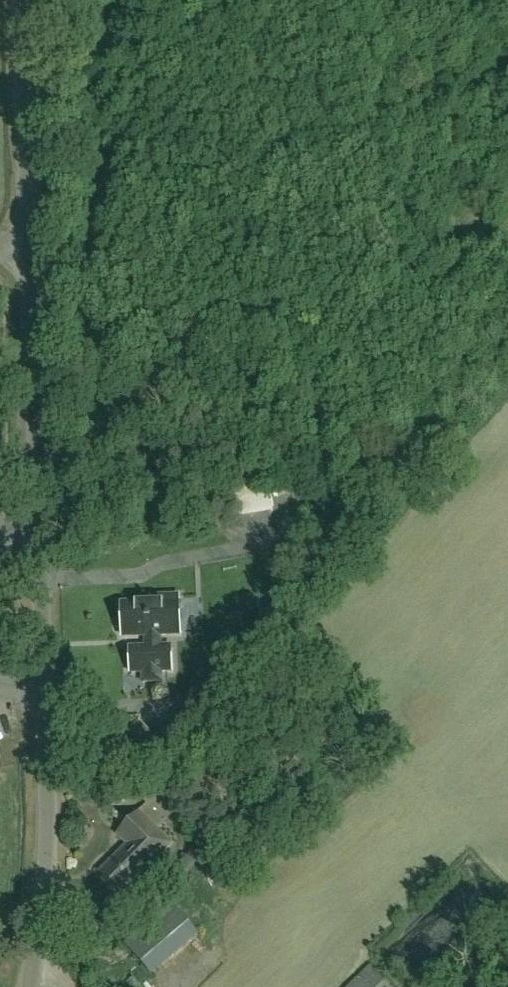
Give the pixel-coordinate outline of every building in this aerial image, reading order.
[(239,499),(244,520),(281,511),(275,489),(239,499)] [(120,603),(120,616),(117,620),(117,629),(121,632),(121,636),(144,635),(145,646),(128,647),(129,672),(142,671),(142,681),(160,680),(160,670),(171,670),(170,645),(159,646),(159,634),(179,634),(178,595),(150,596),(150,602),(120,603)] [(121,893),(170,844),(138,813),(118,834),(129,845),(101,873),(121,893)] [(152,968),(203,937),(183,905),(132,936),(152,968)] [(370,967),(349,986),(389,986),(370,967)] [(179,979),(169,975),(164,986),(175,986),(179,979)]
